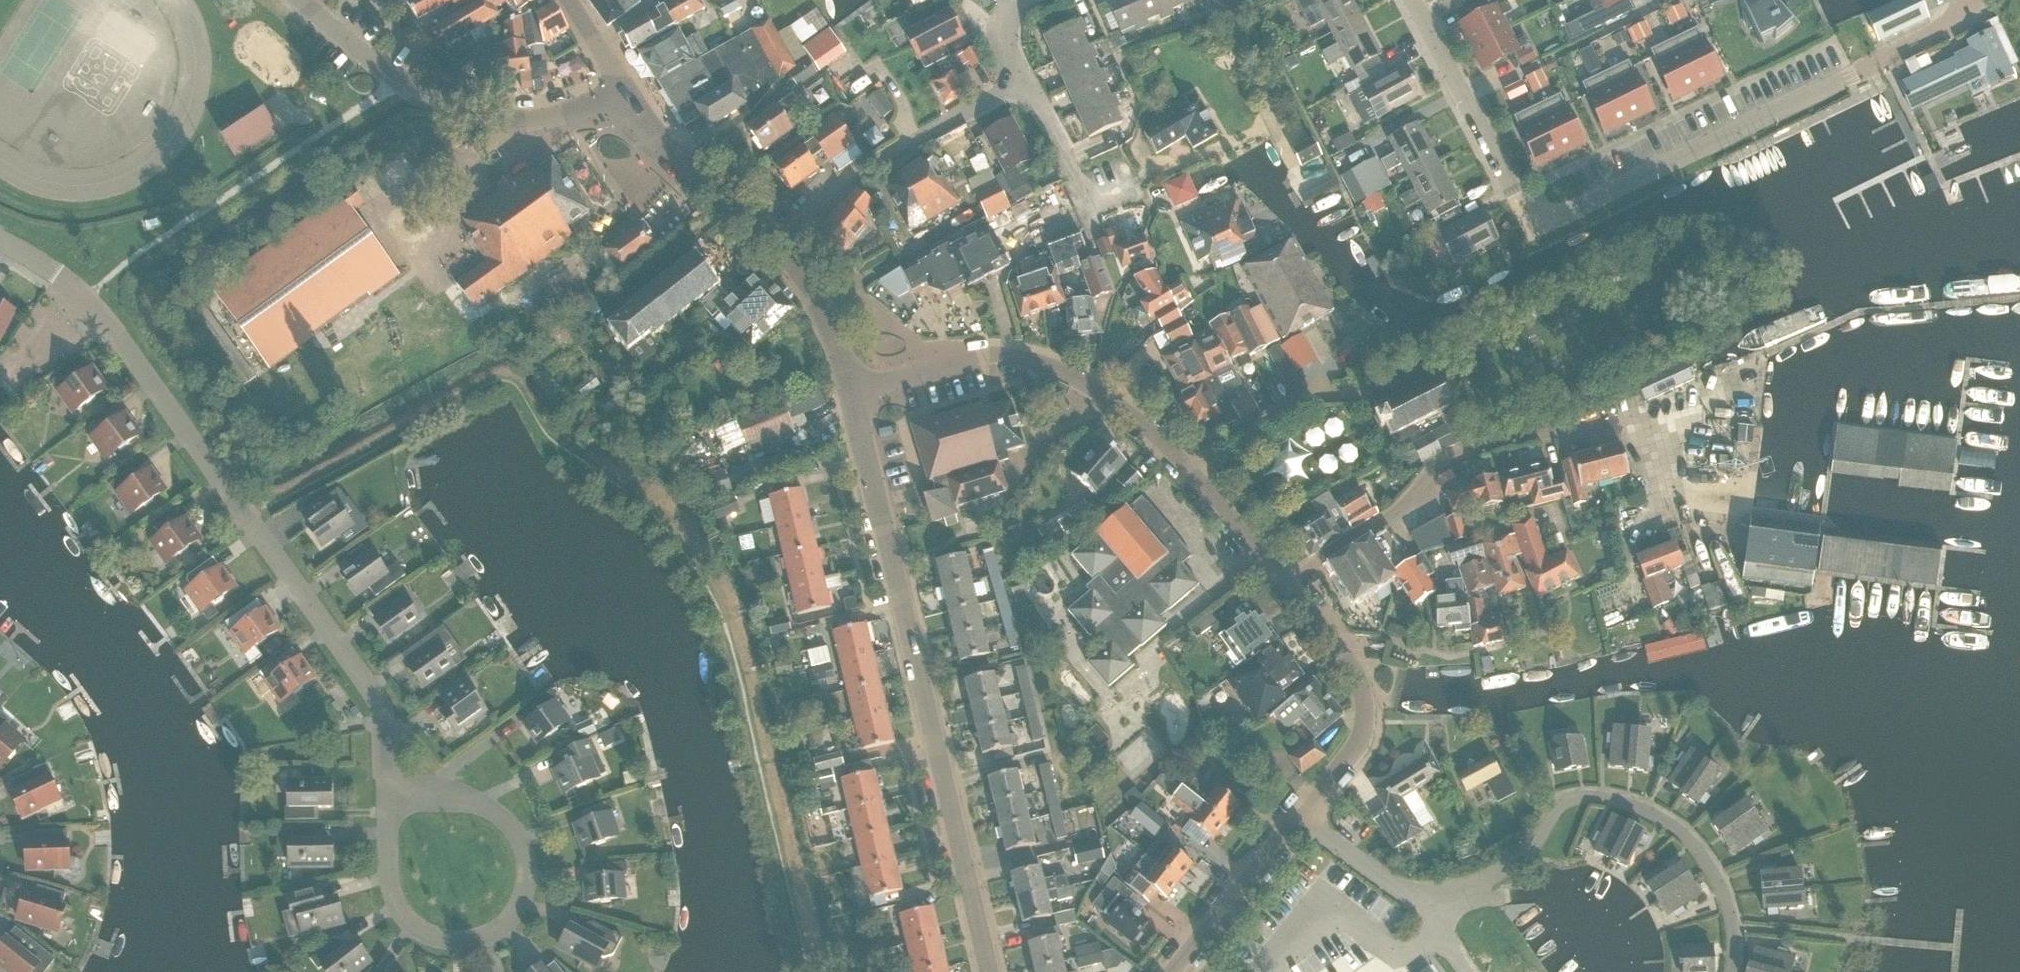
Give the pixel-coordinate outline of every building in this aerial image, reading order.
[(417,19),(452,0),(456,8),(471,0),(412,0),(407,2),(417,19)] [(436,26),(448,47),(499,16),(493,7),(505,0),(481,0),(436,26)] [(552,4),(549,0),(513,0),(523,16),(536,11),(537,13),(552,4)] [(608,26),(640,2),(640,0),(588,0),(608,26)] [(667,30),(704,9),(700,0),(674,0),(656,10),(667,30)] [(1148,20),(1139,0),(1106,0),(1121,32),(1134,26),(1136,30),(1149,25),(1147,21),(1148,20)] [(1178,7),(1175,0),(1139,0),(1148,20),(1159,15),(1161,19),(1174,14),(1172,9),(1178,7)] [(1178,7),(1185,4),(1187,8),(1191,17),(1202,12),(1199,3),(1198,0),(1175,0),(1178,7)] [(1297,4),(1310,28),(1325,20),(1331,31),(1360,15),(1351,0),(1295,0),(1297,4)] [(1563,28),(1569,41),(1626,13),(1620,1),(1622,0),(1597,0),(1589,4),(1594,13),(1563,28)] [(1743,7),(1751,26),(1762,51),(1764,50),(1760,41),(1773,36),(1774,39),(1776,39),(1776,37),(1791,24),(1797,31),(1799,30),(1773,0),(1741,0),(1743,7)] [(1919,0),(1906,0),(1868,18),(1878,40),(1927,17),(1919,0)] [(1472,48),(1489,40),(1507,30),(1500,17),(1512,11),(1507,2),(1460,26),(1472,48)] [(523,16),(526,37),(527,49),(546,45),(545,43),(569,29),(554,3),(552,4),(537,13),(536,11),(523,16)] [(631,50),(667,30),(656,10),(620,30),(631,50)] [(924,69),(949,56),(943,45),(962,35),(949,10),(905,33),(918,58),(924,69)] [(1338,45),(1323,53),(1329,64),(1344,56),(1351,70),(1359,66),(1363,74),(1381,65),(1376,57),(1380,54),(1360,15),(1331,31),(1338,45)] [(506,39),(526,37),(523,16),(504,25),(506,39)] [(1636,40),(1653,32),(1647,18),(1630,26),(1636,40)] [(1056,64),(1093,47),(1092,44),(1087,46),(1082,34),(1086,32),(1080,20),(1043,36),(1056,64)] [(794,66),(775,32),(768,21),(696,62),(684,69),(683,68),(658,82),(658,83),(685,126),(701,117),(709,128),(744,105),(750,113),(778,79),(795,67),(794,66)] [(803,50),(802,49),(789,25),(775,32),(794,66),(808,58),(803,50)] [(1673,39),(1682,59),(1696,88),(1720,76),(1697,28),(1673,39)] [(802,49),(803,50),(819,72),(845,53),(828,30),(802,49)] [(1507,30),(1489,40),(1472,48),(1482,69),(1529,44),(1524,35),(1513,41),(1507,30)] [(2013,75),(1991,30),(1967,41),(1972,51),(1900,85),(1911,109),(1983,75),(1989,87),(2013,75)] [(696,62),(678,31),(639,52),(658,83),(658,82),(683,68),(684,69),(696,62)] [(696,59),(708,52),(698,33),(686,40),(696,59)] [(527,49),(526,37),(506,39),(506,44),(502,44),(503,56),(494,56),(497,76),(520,74),(521,84),(532,85),(530,68),(527,49)] [(1696,88),(1682,59),(1673,39),(1649,51),(1673,99),(1696,88)] [(964,65),(968,62),(973,69),(984,63),(974,46),(958,56),(964,65)] [(1066,86),(1099,71),(1093,59),(1097,57),(1093,47),(1056,64),(1066,86)] [(798,87),(817,73),(807,60),(788,73),(798,87)] [(1605,72),(1614,92),(1628,121),(1652,109),(1628,61),(1605,72)] [(1363,89),(1348,97),(1364,126),(1421,95),(1405,66),(1387,76),(1381,65),(1363,74),(1364,76),(1358,79),(1363,89)] [(1543,67),(1503,84),(1511,103),(1551,85),(1543,67)] [(1076,109),(1109,94),(1104,84),(1109,82),(1103,69),(1099,71),(1066,86),(1076,109)] [(958,77),(954,71),(932,84),(944,105),(967,92),(966,91),(974,87),(966,72),(958,77)] [(1605,132),(1628,121),(1614,92),(1605,72),(1581,84),(1605,132)] [(883,82),(867,91),(880,116),(896,107),(883,82)] [(1109,94),(1076,109),(1089,138),(1122,123),(1116,109),(1120,107),(1114,94),(1110,96),(1109,94)] [(1536,105),(1537,105),(1541,116),(1560,154),(1583,142),(1560,94),(1536,105)] [(800,107),(791,95),(776,106),(774,104),(762,113),(764,115),(746,128),(754,139),(752,140),(760,150),(762,149),(763,152),(780,139),(784,140),(790,135),(790,132),(793,130),(785,118),(800,107)] [(1190,106),(1185,98),(1169,107),(1174,117),(1142,134),(1151,151),(1183,133),(1192,149),(1218,135),(1199,101),(1190,106)] [(1560,154),(1541,116),(1537,105),(1513,117),(1536,165),(1560,154)] [(1137,117),(1132,106),(1122,111),(1126,121),(1137,117)] [(236,158),(277,131),(263,110),(222,137),(236,158)] [(829,161),(855,143),(836,116),(810,135),(812,138),(775,165),(781,175),(780,176),(787,187),(789,186),(790,188),(807,176),(809,178),(819,171),(811,159),(822,151),(829,161)] [(1015,203),(1038,190),(1023,163),(1031,159),(1010,121),(985,134),(1005,171),(999,174),(1015,203)] [(1407,175),(1436,160),(1417,124),(1388,139),(1395,153),(1380,161),(1386,173),(1401,164),(1407,175)] [(873,128),(861,134),(868,146),(879,140),(873,128)] [(1301,167),(1322,156),(1312,137),(1291,149),(1301,167)] [(936,182),(922,158),(883,184),(909,231),(957,203),(944,177),(936,182)] [(1368,198),(1389,187),(1374,159),(1352,170),(1368,198)] [(488,261),(456,283),(474,308),(534,266),(542,278),(554,270),(545,258),(574,238),(567,227),(589,212),(552,160),(530,175),(527,171),(513,181),(509,176),(497,185),(500,190),(468,213),(462,217),(465,221),(473,232),(469,234),(488,261)] [(1439,219),(1457,209),(1453,201),(1457,198),(1436,160),(1407,175),(1414,189),(1399,197),(1406,208),(1421,200),(1428,214),(1435,211),(1439,219)] [(987,219),(1009,207),(990,169),(967,180),(974,193),(987,219)] [(1174,208),(1198,198),(1188,174),(1164,184),(1174,208)] [(285,352),(402,270),(356,206),(366,200),(354,183),(266,244),(273,254),(244,275),(254,290),(266,281),(281,302),(274,307),(281,317),(273,322),(282,335),(275,339),(285,352)] [(859,218),(872,202),(860,191),(847,208),(842,204),(819,232),(844,253),(867,225),(859,218)] [(1239,215),(1232,199),(1181,222),(1198,262),(1209,257),(1215,271),(1247,256),(1242,244),(1257,238),(1245,212),(1239,215)] [(1457,209),(1439,219),(1440,220),(1433,224),(1454,263),(1497,239),(1482,210),(1463,220),(1457,209)] [(963,278),(964,281),(965,281),(968,286),(983,278),(983,279),(993,274),(992,273),(1008,265),(985,219),(962,230),(963,232),(941,242),(959,280),(963,278)] [(620,273),(659,245),(643,222),(604,250),(620,273)] [(1085,248),(1079,231),(1046,243),(1059,279),(1079,271),(1072,253),(1075,251),(1084,248),(1085,248)] [(1133,271),(1153,263),(1143,235),(1113,245),(1121,269),(1131,265),(1133,271)] [(1117,243),(1114,236),(1107,239),(1110,246),(1117,243)] [(1103,258),(1112,254),(1107,239),(1097,243),(1103,258)] [(1283,340),(1333,311),(1292,239),(1242,268),(1283,340)] [(946,290),(964,281),(963,278),(959,280),(941,242),(929,249),(930,252),(915,259),(917,262),(879,281),(879,282),(880,282),(897,296),(909,291),(910,293),(911,292),(910,290),(927,282),(928,285),(931,283),(945,288),(946,290)] [(654,337),(699,301),(719,285),(720,286),(712,275),(713,275),(703,262),(702,262),(694,252),(627,305),(631,310),(609,327),(628,352),(649,334),(654,339),(655,338),(654,337)] [(1043,310),(1044,311),(1065,303),(1054,269),(1042,273),(1036,255),(1026,260),(1043,310)] [(1020,268),(1024,279),(1009,284),(1021,318),(1044,311),(1043,310),(1026,260),(1012,267),(1013,270),(1020,268)] [(1111,296),(1098,261),(1079,268),(1092,303),(1111,296)] [(1154,270),(1135,277),(1147,299),(1140,303),(1149,318),(1155,314),(1174,303),(1177,309),(1191,300),(1179,281),(1166,289),(1154,270)] [(719,285),(699,301),(712,317),(718,312),(751,348),(794,310),(760,272),(730,300),(719,287),(720,286),(719,285)] [(1069,337),(1102,333),(1088,293),(1065,295),(1069,337)] [(1174,303),(1155,314),(1162,329),(1182,319),(1177,309),(1174,303)] [(13,310),(0,304),(0,335),(13,310)] [(1214,333),(1219,344),(1227,360),(1228,360),(1247,350),(1250,355),(1265,348),(1264,346),(1277,340),(1260,306),(1249,311),(1246,306),(1209,324),(1214,333)] [(1182,319),(1162,329),(1171,346),(1191,335),(1182,319)] [(1230,364),(1228,360),(1227,360),(1219,344),(1215,346),(1209,335),(1195,342),(1212,376),(1214,375),(1221,389),(1235,414),(1240,422),(1258,413),(1249,394),(1237,399),(1231,388),(1230,389),(1219,369),(1230,364)] [(1297,337),(1283,345),(1289,356),(1306,346),(1303,347),(1297,337)] [(1181,392),(1212,376),(1195,342),(1163,358),(1181,392)] [(1279,346),(1267,352),(1291,394),(1302,388),(1279,346)] [(89,371),(81,361),(52,382),(73,412),(85,404),(86,405),(95,399),(94,397),(106,389),(91,369),(89,371)] [(1643,402),(1694,379),(1686,362),(1635,386),(1643,402)] [(1226,430),(1240,422),(1235,414),(1221,389),(1214,375),(1212,376),(1181,392),(1182,395),(1172,400),(1184,421),(1186,419),(1193,431),(1207,423),(1213,435),(1225,428),(1226,430)] [(1389,437),(1452,405),(1455,392),(1449,381),(1436,377),(1374,408),(1378,417),(1373,419),(1379,431),(1384,428),(1389,437)] [(785,391),(792,414),(827,403),(820,381),(785,391)] [(606,415),(623,405),(616,393),(599,403),(606,415)] [(1016,420),(1011,402),(982,411),(980,404),(911,425),(928,483),(932,482),(936,494),(932,495),(926,505),(932,522),(943,519),(946,527),(958,524),(955,515),(957,515),(954,506),(1008,490),(999,462),(1009,459),(1007,452),(1025,447),(1019,428),(1020,428),(1018,419),(1016,420)] [(748,447),(793,429),(782,403),(765,410),(738,421),(748,447)] [(119,451),(128,445),(127,443),(138,435),(124,415),(92,438),(106,458),(118,450),(119,451)] [(1956,441),(1838,427),(1832,473),(1900,482),(1899,487),(1949,493),(1956,441)] [(1422,462),(1441,452),(1431,433),(1411,443),(1422,462)] [(1096,496),(1126,461),(1101,439),(1070,473),(1096,496)] [(1565,475),(1570,496),(1573,505),(1585,502),(1581,487),(1628,474),(1620,444),(1573,456),(1577,472),(1565,475)] [(1570,496),(1565,475),(1551,479),(1547,462),(1497,475),(1503,499),(1531,492),(1534,505),(1570,496)] [(710,500),(732,491),(723,469),(701,477),(710,500)] [(1117,482),(1129,494),(1143,481),(1130,469),(1117,482)] [(164,490),(150,470),(133,482),(126,473),(111,484),(131,513),(143,505),(144,506),(153,500),(152,498),(164,490)] [(1477,508),(1501,502),(1494,476),(1470,482),(1472,488),(1458,491),(1446,495),(1451,511),(1476,503),(1477,508)] [(1370,506),(1359,487),(1334,501),(1345,521),(1346,520),(1354,534),(1380,518),(1373,505),(1370,506)] [(776,525),(809,517),(802,488),(769,497),(776,525)] [(321,545),(351,524),(338,506),(337,505),(344,500),(338,490),(303,515),(308,523),(306,524),(321,545)] [(711,501),(717,516),(741,507),(735,492),(711,501)] [(1191,556),(1142,497),(1126,511),(1125,509),(1071,556),(1092,581),(1085,587),(1089,591),(1067,610),(1090,636),(1102,649),(1086,662),(1108,687),(1134,665),(1127,657),(1140,646),(1141,647),(1167,625),(1160,617),(1199,584),(1182,564),(1191,556)] [(1037,530),(1050,549),(1095,518),(1084,501),(1046,525),(1037,530)] [(179,555),(188,549),(187,547),(199,539),(177,509),(154,526),(161,536),(152,542),(166,562),(178,554),(179,555)] [(1310,556),(1342,536),(1326,511),(1294,531),(1310,556)] [(1444,515),(1410,534),(1420,553),(1428,552),(1452,544),(1446,518),(1445,518),(1445,517),(1444,515)] [(1455,516),(1446,519),(1453,542),(1465,538),(1459,519),(1458,515),(1455,516)] [(784,555),(817,547),(809,517),(776,525),(784,555)] [(1811,587),(1819,526),(1750,517),(1742,578),(1811,587)] [(1512,525),(1515,534),(1522,554),(1528,571),(1525,572),(1538,598),(1579,576),(1567,551),(1548,560),(1533,518),(1512,525)] [(1387,527),(1370,537),(1396,575),(1414,604),(1435,590),(1426,577),(1433,573),(1422,553),(1411,560),(1406,553),(1403,555),(1402,554),(1401,552),(1402,551),(1387,528),(1387,527)] [(1941,546),(1822,531),(1817,570),(1936,586),(1941,546)] [(1494,586),(1498,596),(1524,588),(1514,557),(1522,554),(1515,534),(1508,537),(1508,536),(1481,544),(1486,558),(1494,586)] [(1352,547),(1328,564),(1339,581),(1354,604),(1360,599),(1396,575),(1370,537),(1370,536),(1352,547)] [(1447,547),(1452,563),(1458,561),(1460,566),(1486,558),(1481,544),(1479,536),(1467,540),(1454,544),(1452,544),(1447,547)] [(1677,555),(1672,544),(1668,546),(1636,558),(1645,580),(1642,581),(1652,608),(1673,600),(1662,573),(1681,566),(1690,589),(1700,585),(1691,562),(1687,551),(1677,555)] [(375,597),(405,576),(396,564),(385,572),(372,554),(369,556),(362,546),(343,560),(350,570),(343,575),(356,594),(367,586),(375,597)] [(791,584),(824,576),(817,547),(784,555),(791,584)] [(989,574),(1000,571),(993,549),(982,552),(989,574)] [(941,585),(971,578),(966,554),(936,562),(941,585)] [(1468,593),(1464,594),(1464,597),(1465,602),(1480,599),(1477,591),(1494,586),(1486,558),(1460,566),(1468,593)] [(201,611),(211,604),(233,588),(212,559),(186,577),(193,587),(187,592),(201,611)] [(996,600),(1007,597),(1000,571),(989,574),(996,600)] [(824,576),(791,584),(798,614),(831,606),(824,576)] [(946,607),(976,600),(971,578),(941,585),(946,607)] [(1437,599),(1438,627),(1460,625),(1460,628),(1470,627),(1465,602),(1464,597),(1464,594),(1462,579),(1445,581),(1446,598),(1437,599)] [(1726,604),(1719,582),(1710,585),(1710,584),(1701,588),(1710,610),(1726,604)] [(389,640),(418,619),(405,600),(398,590),(369,611),(376,621),(389,640)] [(1003,624),(1014,621),(1007,597),(996,600),(1003,624)] [(1470,627),(1473,647),(1506,639),(1498,613),(1484,615),(1482,599),(1480,599),(1465,602),(1470,627)] [(259,645),(267,639),(266,638),(278,629),(257,600),(225,623),(252,661),(263,654),(256,645),(258,644),(259,645)] [(953,634),(983,627),(976,600),(946,607),(953,634)] [(1276,640),(1254,610),(1235,623),(1229,615),(1212,627),(1219,637),(1224,633),(1245,662),(1276,640)] [(1197,638),(1217,623),(1210,613),(1190,628),(1197,638)] [(1014,621),(1003,624),(1010,648),(1021,645),(1014,621)] [(839,657),(872,650),(866,623),(833,631),(839,657)] [(983,627),(953,634),(960,662),(990,655),(983,627)] [(1707,652),(1701,631),(1641,645),(1646,667),(1707,652)] [(436,648),(429,638),(410,652),(417,662),(409,667),(422,686),(452,665),(438,646),(436,648)] [(811,663),(831,660),(828,643),(809,646),(811,663)] [(1257,720),(1286,699),(1281,692),(1302,676),(1278,643),(1227,680),(1253,716),(1250,718),(1252,722),(1256,719),(1257,720)] [(281,701),(313,678),(292,649),(261,672),(267,681),(267,682),(281,701)] [(846,685),(879,678),(872,650),(839,657),(846,685)] [(1021,693),(1032,690),(1026,666),(1015,669),(1021,693)] [(969,703),(999,695),(994,673),(964,680),(969,703)] [(853,715),(886,708),(879,678),(846,685),(853,715)] [(455,731),(484,710),(471,692),(464,682),(462,679),(440,695),(449,708),(441,713),(455,731)] [(1316,738),(1343,714),(1313,679),(1285,702),(1272,713),(1284,728),(1289,728),(1299,719),(1316,738)] [(559,710),(555,703),(559,700),(551,690),(534,703),(540,712),(525,724),(538,742),(567,721),(572,717),(564,706),(559,710)] [(1027,716),(1037,714),(1032,690),(1021,693),(1027,716)] [(1005,719),(1003,711),(999,695),(969,703),(975,727),(1005,719)] [(886,708),(853,715),(861,749),(894,741),(886,708)] [(1005,719),(975,727),(982,754),(1012,747),(1006,723),(1011,721),(1009,710),(1003,711),(1005,719)] [(24,743),(8,727),(12,723),(2,714),(0,716),(0,768),(24,743)] [(1037,714),(1027,716),(1033,741),(1043,739),(1037,714)] [(1607,734),(1606,744),(1612,744),(1610,766),(1628,768),(1628,770),(1646,771),(1646,768),(1652,768),(1653,758),(1647,758),(1650,731),(1632,730),(1632,728),(1614,726),(1613,734),(1607,734)] [(1580,737),(1550,742),(1556,772),(1586,766),(1580,737)] [(1324,757),(1313,741),(1289,757),(1301,774),(1324,757)] [(593,755),(588,743),(561,755),(566,766),(554,771),(564,792),(606,773),(597,753),(593,755)] [(1705,761),(1705,762),(1706,760),(1691,750),(1686,756),(1681,753),(1676,761),(1681,764),(1668,782),(1683,792),(1683,793),(1705,761)] [(817,772),(844,765),(841,752),(814,758),(817,772)] [(1393,849),(1422,831),(1412,814),(1424,807),(1414,790),(1442,774),(1430,755),(1374,789),(1385,808),(1372,816),(1393,849)] [(1497,768),(1492,757),(1458,775),(1467,791),(1486,781),(1497,802),(1515,793),(1501,767),(1497,768)] [(1683,793),(1683,792),(1681,794),(1696,804),(1699,801),(1704,805),(1709,797),(1704,793),(1719,772),(1705,762),(1705,761),(1683,793)] [(1044,789),(1055,787),(1049,763),(1039,766),(1044,789)] [(22,817),(59,800),(49,777),(52,775),(47,764),(9,782),(14,793),(11,795),(22,817)] [(848,807),(881,800),(874,771),(842,779),(848,807)] [(992,799),(1022,792),(1017,771),(987,778),(992,799)] [(1181,787),(1226,822),(1240,804),(1217,786),(1212,793),(1190,776),(1189,777),(1181,787)] [(1181,787),(1170,778),(1161,789),(1181,804),(1181,805),(1194,815),(1189,821),(1213,839),(1226,822),(1181,787)] [(285,821),(292,820),(316,820),(316,808),(330,807),(330,782),(289,783),(289,807),(284,807),(285,821)] [(1050,814),(1061,812),(1055,787),(1044,789),(1050,814)] [(998,824),(1028,816),(1022,792),(992,799),(998,824)] [(583,847),(617,835),(609,814),(616,812),(612,800),(582,811),(580,815),(583,823),(575,826),(583,847)] [(855,837),(888,829),(881,800),(848,807),(855,837)] [(1720,811),(1712,817),(1716,822),(1712,824),(1733,854),(1751,841),(1755,846),(1763,840),(1760,835),(1766,831),(1745,801),(1724,816),(1720,811)] [(1061,812),(1050,814),(1056,839),(1067,837),(1061,812)] [(1610,859),(1628,823),(1612,815),(1602,835),(1597,832),(1592,841),(1597,844),(1594,851),(1610,859)] [(1028,816),(998,824),(1005,852),(1041,843),(1038,830),(1032,831),(1028,816)] [(1648,838),(1643,835),(1644,831),(1628,823),(1610,859),(1626,867),(1638,844),(1643,847),(1648,838)] [(316,840),(316,828),(285,828),(285,842),(289,842),(290,866),(331,865),(331,840),(316,840)] [(862,865),(894,857),(888,829),(855,837),(862,865)] [(27,869),(68,868),(67,843),(67,830),(36,831),(36,844),(26,844),(27,869)] [(1077,865),(1104,859),(1100,843),(1073,849),(1077,865)] [(1156,864),(1179,882),(1193,865),(1170,847),(1156,864)] [(894,857),(862,865),(869,897),(902,889),(894,857)] [(1680,864),(1677,866),(1674,861),(1665,866),(1669,871),(1647,886),(1657,901),(1690,879),(1680,864)] [(610,901),(610,899),(623,898),(621,877),(627,876),(625,862),(598,865),(599,877),(585,879),(587,901),(600,900),(601,902),(610,901)] [(1166,900),(1179,882),(1156,864),(1143,880),(1133,872),(1124,884),(1148,903),(1156,892),(1166,900)] [(1760,874),(1762,892),(1801,888),(1800,870),(1774,873),(1773,866),(1764,867),(1764,873),(1760,874)] [(1055,890),(1069,887),(1066,874),(1043,880),(1040,867),(1010,874),(1016,899),(1046,892),(1049,901),(1057,899),(1055,890)] [(1131,943),(1148,921),(1125,903),(1133,894),(1114,879),(1093,905),(1111,919),(1108,924),(1131,943)] [(1676,917),(1685,911),(1682,906),(1700,894),(1690,879),(1657,901),(1666,916),(1673,912),(1676,917)] [(62,906),(65,894),(38,886),(35,898),(25,895),(18,919),(57,931),(64,907),(62,906)] [(1055,890),(1057,899),(1057,901),(1072,898),(1069,887),(1055,890)] [(1778,915),(1777,909),(1803,906),(1801,888),(1762,892),(1763,910),(1767,909),(1768,916),(1778,915)] [(321,901),(318,889),(288,898),(292,911),(296,909),(303,933),(342,922),(335,898),(321,901)] [(1052,917),(1049,901),(1046,892),(1016,899),(1022,924),(1052,917)] [(907,943),(940,936),(933,906),(900,914),(907,943)] [(1056,926),(1076,922),(1073,910),(1053,915),(1056,926)] [(622,938),(593,922),(591,923),(586,933),(571,925),(559,947),(595,967),(601,956),(603,958),(612,955),(622,938)] [(0,947),(0,965),(9,971),(43,971),(54,958),(16,928),(8,939),(7,938),(0,947)] [(913,971),(946,963),(940,936),(907,943),(913,971)] [(1033,969),(1063,961),(1057,937),(1027,944),(1033,969)] [(335,940),(310,959),(318,970),(322,967),(326,971),(355,971),(369,961),(354,941),(342,950),(335,940)] [(1076,958),(1101,952),(1099,942),(1074,948),(1076,958)] [(1712,946),(1682,948),(1683,971),(1702,971),(1713,971),(1712,946)] [(1775,971),(1790,971),(1793,958),(1786,956),(1788,950),(1778,948),(1776,954),(1755,948),(1750,965),(1775,971)] [(1101,952),(1076,958),(1079,969),(1104,963),(1101,952)] [(1063,961),(1033,969),(1034,971),(1066,971),(1063,961)] [(554,963),(545,970),(541,966),(533,971),(562,971),(554,963)] [(946,963),(913,971),(948,971),(946,963)]
